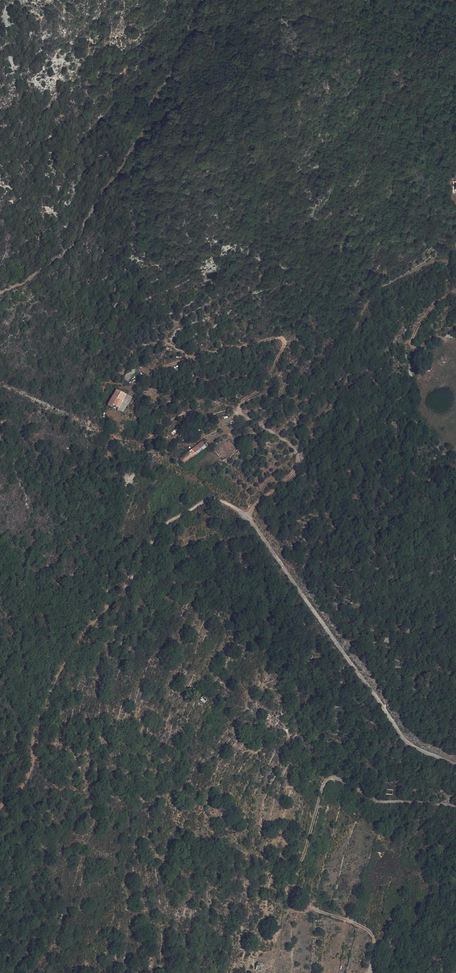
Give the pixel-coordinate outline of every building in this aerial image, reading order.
[(112,408),(113,406),(117,400),(122,403),(118,409),(117,411),(122,414),(132,400),(127,397),(118,391),(109,406),(112,408)] [(122,403),(117,400),(113,406),(118,409),(122,403)] [(197,436),(174,451),(178,457),(201,443),(197,436)] [(206,693),(199,688),(196,692),(203,696),(206,693)]
